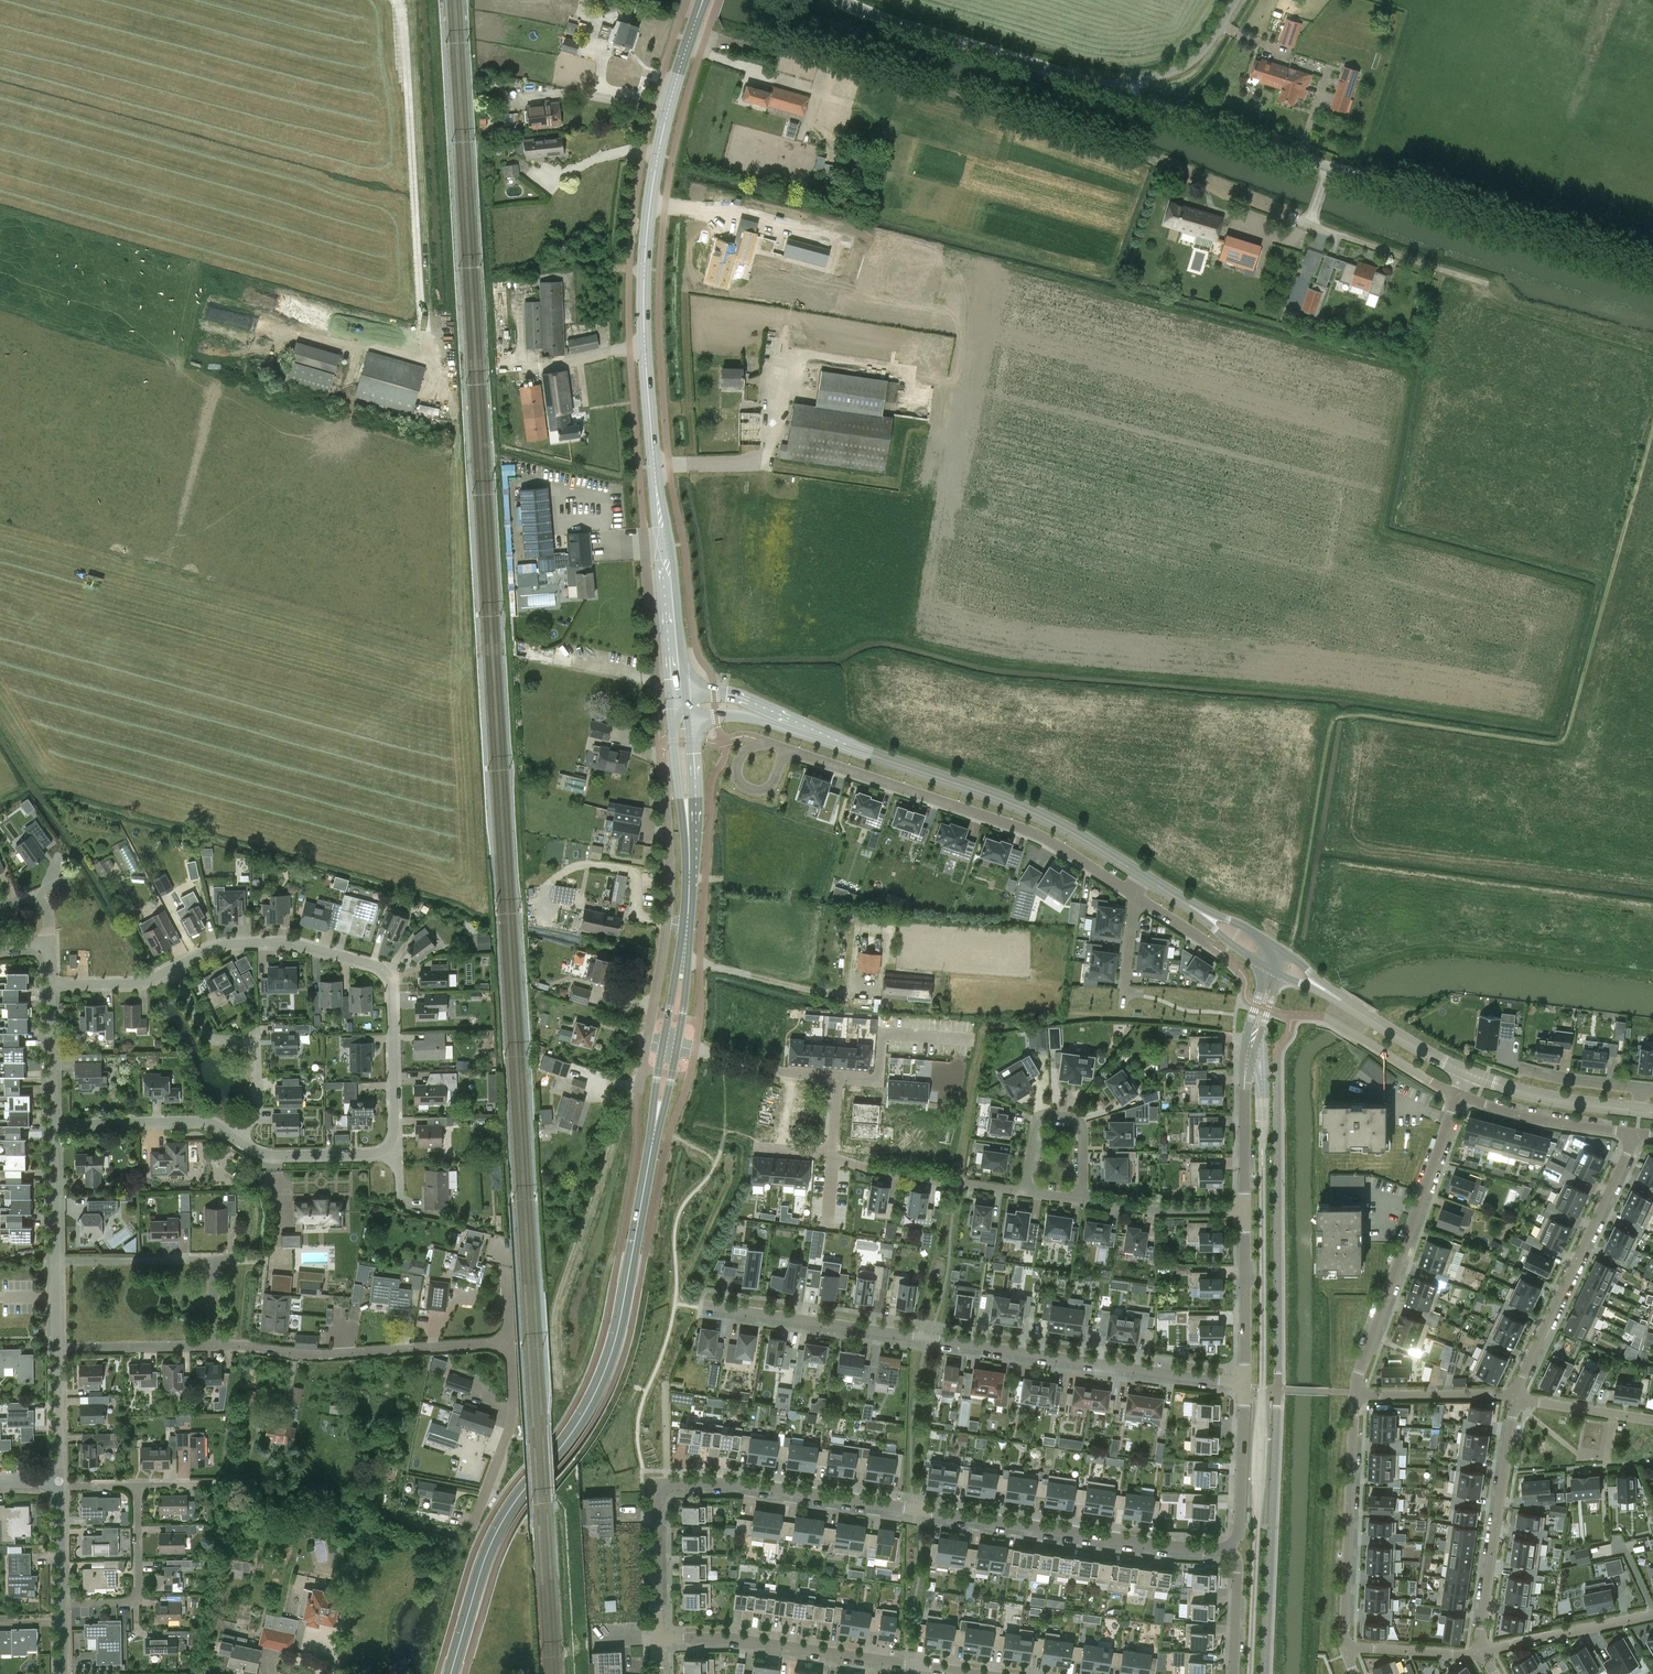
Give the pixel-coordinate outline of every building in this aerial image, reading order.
[(1294,47),(1300,22),(1283,17),(1277,43),(1294,47)] [(598,37),(610,41),(631,48),(638,27),(630,24),(630,23),(628,22),(628,23),(617,20),(615,28),(602,24),(598,37)] [(562,52),(576,56),(579,42),(566,38),(562,52)] [(1279,87),(1283,88),(1290,67),(1262,58),(1261,61),(1255,59),(1250,75),(1262,79),(1261,81),(1279,87)] [(1345,65),(1333,107),(1346,111),(1360,70),(1345,65)] [(1290,67),(1283,88),(1279,99),(1295,104),(1298,96),(1305,98),(1312,74),(1290,67)] [(767,107),(767,106),(804,116),(810,97),(773,86),(771,92),(747,85),(742,100),(767,107)] [(527,106),(529,128),(561,125),(558,103),(527,106)] [(517,114),(497,114),(498,133),(518,132),(517,114)] [(544,160),(543,158),(543,156),(563,154),(561,138),(542,140),(541,138),(523,140),(523,138),(520,138),(519,139),(517,140),(515,142),(514,145),(514,147),(515,149),(516,151),(518,152),(519,153),(521,153),(523,153),(525,153),(525,160),(536,159),(537,161),(544,160)] [(504,178),(519,176),(518,164),(503,166),(504,178)] [(837,167),(825,164),(823,172),(835,175),(837,167)] [(1213,249),(1215,240),(1222,218),(1170,203),(1164,224),(1191,233),(1189,241),(1213,249)] [(756,231),(740,226),(736,242),(719,238),(708,279),(727,284),(734,255),(738,256),(737,259),(748,262),(756,231)] [(1219,258),(1253,269),(1260,247),(1225,236),(1219,258)] [(829,250),(788,239),(784,255),(825,266),(829,250)] [(572,240),(559,241),(560,251),(573,249),(572,240)] [(1376,272),(1346,261),(1340,281),(1350,284),(1351,281),(1371,287),(1369,292),(1380,296),(1387,275),(1377,271),(1376,272)] [(561,282),(540,283),(540,301),(524,302),(526,348),(542,347),(543,356),(564,355),(561,282)] [(1329,287),(1314,282),(1304,312),(1318,317),(1329,287)] [(596,335),(568,341),(571,354),(599,348),(596,335)] [(340,355),(297,342),(285,382),(329,395),(340,355)] [(411,412),(425,368),(368,352),(355,396),(411,412)] [(723,369),(723,385),(742,385),(742,369),(723,369)] [(547,416),(555,415),(559,439),(581,437),(579,424),(570,425),(569,413),(573,412),(567,370),(542,373),(547,416)] [(820,373),(815,406),(815,408),(793,405),(788,446),(781,445),(779,459),(884,474),(892,419),(881,417),(886,382),(820,373)] [(540,384),(519,387),(527,441),(548,438),(540,384)] [(741,411),(740,443),(766,444),(766,412),(741,411)] [(504,475),(517,474),(516,463),(503,464),(504,475)] [(591,563),(589,532),(568,534),(569,552),(552,553),(547,487),(521,489),(526,555),(539,554),(541,570),(554,569),(554,566),(567,565),(570,597),(594,595),(592,572),(589,573),(589,563),(591,563)] [(793,553),(793,534),(786,533),(785,553),(793,553)] [(607,740),(609,726),(590,722),(587,736),(607,740)] [(599,754),(596,768),(624,774),(628,753),(592,746),(591,752),(599,754)] [(585,780),(559,774),(556,788),(582,794),(585,780)] [(820,779),(812,776),(811,777),(805,775),(798,797),(822,805),(817,817),(831,822),(840,794),(827,790),(829,783),(820,780),(820,779)] [(872,826),(880,829),(885,814),(877,812),(881,802),(868,798),(869,796),(859,793),(858,795),(856,794),(854,802),(853,802),(852,804),(853,805),(852,809),(865,813),(863,816),(874,820),(872,826)] [(28,798),(20,804),(27,814),(35,808),(28,798)] [(615,812),(614,819),(639,823),(642,809),(616,804),(616,805),(609,803),(608,810),(615,812)] [(909,838),(922,842),(927,828),(920,826),(923,815),(912,812),(913,811),(907,809),(907,810),(896,806),(892,817),(895,817),(893,824),(912,830),(909,838)] [(31,836),(17,846),(31,866),(45,856),(41,850),(52,842),(37,820),(26,828),(31,836)] [(633,841),(636,842),(637,842),(640,826),(606,820),(604,831),(612,832),(611,837),(619,839),(617,850),(631,853),(633,841)] [(950,826),(941,823),(938,832),(937,834),(936,839),(945,842),(944,844),(952,847),(950,853),(969,859),(975,842),(963,838),(965,832),(962,832),(964,828),(951,824),(950,826)] [(868,845),(875,848),(880,834),(873,831),(868,845)] [(1013,850),(1009,849),(1011,844),(1001,840),(1000,843),(986,838),(982,849),(981,851),(982,851),(980,855),(995,860),(994,861),(1004,864),(1005,862),(1016,866),(1021,852),(1014,849),(1013,850)] [(594,844),(592,857),(602,858),(604,845),(594,844)] [(104,875),(111,871),(103,859),(93,865),(104,881),(107,879),(104,875)] [(1020,880),(1012,915),(1028,919),(1035,893),(1044,898),(1048,892),(1063,902),(1075,883),(1072,882),(1075,878),(1066,872),(1065,874),(1060,871),(1059,873),(1049,867),(1043,877),(1040,875),(1041,873),(1029,866),(1020,880)] [(198,869),(189,871),(191,880),(199,878),(198,869)] [(165,873),(153,880),(161,895),(173,889),(165,873)] [(1011,879),(1007,890),(1017,892),(1020,882),(1011,879)] [(563,902),(564,902),(566,887),(555,885),(553,900),(563,902)] [(244,891),(223,892),(223,888),(215,888),(215,886),(214,886),(214,906),(218,906),(219,913),(221,912),(221,923),(228,923),(229,925),(235,925),(236,923),(238,923),(238,913),(245,913),(244,891)] [(575,888),(566,887),(564,902),(573,904),(575,888)] [(1088,889),(1081,888),(1079,901),(1086,902),(1088,889)] [(844,890),(843,892),(834,889),(832,895),(855,903),(858,895),(849,892),(847,891),(844,890)] [(342,905),(338,918),(351,922),(348,933),(363,937),(367,922),(374,924),(379,904),(345,894),(342,905)] [(267,914),(267,922),(283,922),(283,912),(290,912),(289,895),(272,896),(273,904),(263,904),(264,915),(267,914)] [(900,897),(897,906),(903,908),(906,899),(900,897)] [(152,898),(149,904),(155,907),(158,902),(152,898)] [(306,902),(301,921),(318,925),(318,928),(326,931),(329,917),(338,920),(338,918),(342,905),(318,899),(316,905),(306,902)] [(1120,921),(1122,908),(1114,907),(1114,906),(1112,906),(1112,907),(1106,906),(1107,900),(1099,899),(1096,918),(1120,921)] [(1079,903),(1070,901),(1069,912),(1078,913),(1079,903)] [(190,915),(181,920),(190,936),(206,927),(201,918),(207,915),(200,903),(188,910),(190,915)] [(560,906),(559,920),(574,921),(575,907),(560,906)] [(390,922),(384,935),(398,941),(408,920),(394,914),(395,910),(390,908),(385,920),(390,922)] [(602,934),(602,933),(618,936),(621,918),(605,915),(606,914),(584,909),(580,930),(602,934)] [(140,924),(144,934),(155,954),(180,941),(165,911),(140,924)] [(1096,918),(1094,932),(1090,931),(1089,938),(1102,940),(1103,933),(1118,935),(1120,921),(1096,918)] [(405,928),(402,934),(408,937),(410,931),(405,928)] [(417,942),(407,949),(416,961),(435,948),(426,935),(429,932),(426,928),(413,937),(417,942)] [(490,934),(477,935),(478,949),(491,948),(490,934)] [(1162,957),(1164,945),(1168,946),(1169,939),(1156,937),(1155,944),(1149,943),(1149,942),(1148,942),(1147,943),(1140,942),(1138,954),(1162,957)] [(1114,965),(1116,953),(1101,951),(1102,944),(1088,943),(1088,949),(1092,950),(1090,962),(1114,965)] [(1182,949),(1179,972),(1180,972),(1180,971),(1184,973),(1183,973),(1195,981),(1197,979),(1208,986),(1214,976),(1210,973),(1210,972),(1209,971),(1212,967),(1207,964),(1207,963),(1201,960),(1195,956),(1193,958),(1183,952),(1183,949),(1182,949)] [(878,972),(880,953),(861,952),(859,970),(878,972)] [(1162,957),(1138,954),(1136,969),(1152,971),(1151,977),(1164,979),(1165,972),(1160,972),(1162,957)] [(593,976),(592,980),(607,984),(612,963),(597,959),(595,967),(589,966),(587,975),(593,976)] [(241,975),(232,960),(216,969),(217,971),(205,977),(212,991),(208,994),(215,1007),(229,1000),(226,995),(239,988),(241,993),(257,984),(249,970),(241,975)] [(1090,962),(1089,976),(1084,976),(1083,986),(1096,985),(1097,978),(1113,980),(1114,965),(1090,962)] [(420,971),(420,987),(446,986),(445,971),(450,971),(450,964),(432,964),(432,971),(420,971)] [(261,984),(261,993),(280,992),(280,988),(297,988),(296,967),(279,967),(279,966),(269,967),(269,977),(269,984),(261,984)] [(883,996),(931,1000),(933,976),(885,972),(883,996)] [(4,996),(19,995),(19,989),(29,989),(29,973),(8,973),(8,983),(0,983),(0,994),(4,994),(4,996)] [(322,1005),(341,1005),(341,1001),(341,995),(341,982),(320,982),(320,991),(312,991),(312,1013),(322,1013),(322,1005)] [(573,985),(569,999),(587,1004),(591,990),(573,985)] [(341,1005),(341,1018),(352,1018),(352,1010),(371,1010),(371,986),(350,987),(350,1001),(341,1001),(341,1005)] [(565,997),(566,993),(564,989),(560,988),(558,994),(565,997)] [(4,996),(4,1003),(0,1003),(0,1009),(8,1009),(8,1017),(30,1017),(30,1002),(19,1002),(19,995),(4,996)] [(436,1020),(436,1011),(446,1011),(446,995),(429,996),(429,1003),(415,1004),(416,1020),(436,1020)] [(147,1033),(147,1018),(141,1018),(141,1004),(125,1004),(126,1026),(139,1025),(139,1033),(147,1033)] [(114,1021),(107,1021),(107,1005),(87,1005),(87,1016),(82,1017),(82,1029),(106,1028),(107,1039),(115,1039),(114,1021)] [(1480,1015),(1476,1047),(1497,1050),(1499,1037),(1513,1039),(1515,1023),(1501,1021),(1501,1018),(1480,1015)] [(8,1017),(8,1027),(0,1027),(0,1033),(5,1033),(5,1039),(19,1039),(19,1033),(30,1033),(30,1017),(8,1017)] [(558,1037),(571,1041),(590,1047),(595,1028),(576,1022),(574,1032),(561,1028),(558,1037)] [(275,1040),(276,1048),(276,1054),(298,1054),(298,1048),(299,1047),(300,1046),(301,1045),(302,1044),(301,1042),(300,1041),(299,1040),(297,1040),(297,1034),(306,1034),(306,1032),(311,1032),(311,1025),(296,1025),(280,1025),(280,1033),(272,1033),(272,1040),(275,1040)] [(1046,1028),(1034,1028),(1036,1051),(1047,1051),(1046,1028)] [(1059,1028),(1049,1028),(1050,1048),(1060,1048),(1059,1028)] [(1555,1039),(1538,1037),(1535,1059),(1538,1059),(1538,1060),(1543,1061),(1543,1060),(1560,1062),(1562,1048),(1571,1049),(1573,1032),(1556,1030),(1555,1039)] [(413,1041),(414,1059),(444,1058),(444,1034),(433,1034),(433,1040),(413,1041)] [(1216,1059),(1221,1059),(1221,1056),(1222,1056),(1222,1050),(1221,1050),(1221,1043),(1206,1043),(1206,1036),(1190,1036),(1190,1059),(1205,1059),(1205,1061),(1216,1061),(1216,1059)] [(352,1043),(352,1038),(344,1038),(344,1047),(350,1047),(350,1071),(370,1070),(370,1052),(372,1052),(371,1043),(352,1043)] [(790,1038),(788,1064),(808,1065),(810,1044),(803,1043),(804,1039),(790,1038)] [(5,1039),(0,1039),(0,1053),(5,1053),(5,1062),(26,1061),(26,1046),(19,1046),(19,1039),(5,1039)] [(810,1044),(808,1065),(820,1066),(822,1042),(810,1041),(809,1044),(810,1044)] [(822,1042),(820,1066),(832,1067),(834,1043),(822,1042)] [(1584,1048),(1582,1065),(1605,1068),(1607,1055),(1617,1056),(1618,1044),(1608,1042),(1607,1051),(1584,1048)] [(834,1043),(832,1067),(844,1068),(846,1044),(834,1043)] [(846,1044),(844,1068),(856,1069),(858,1045),(857,1045),(846,1044)] [(858,1045),(856,1069),(869,1070),(871,1045),(857,1044),(857,1045),(858,1045)] [(1639,1045),(1638,1055),(1640,1056),(1638,1071),(1652,1073),(1652,1049),(1647,1048),(1648,1046),(1639,1045)] [(1055,1053),(1055,1061),(1061,1062),(1059,1077),(1068,1079),(1068,1080),(1079,1082),(1080,1077),(1088,1078),(1089,1075),(1091,1075),(1093,1057),(1081,1055),(1081,1057),(1073,1056),(1073,1054),(1059,1052),(1055,1053)] [(1006,1069),(1010,1077),(1003,1081),(1014,1098),(1015,1097),(1016,1099),(1022,1095),(1021,1094),(1031,1088),(1025,1078),(1030,1075),(1031,1076),(1039,1072),(1029,1054),(1020,1058),(1021,1060),(1006,1069)] [(556,1058),(552,1071),(566,1076),(570,1063),(556,1058)] [(5,1062),(0,1062),(0,1084),(20,1084),(20,1077),(26,1077),(26,1061),(5,1062)] [(102,1062),(76,1062),(76,1073),(80,1073),(80,1091),(93,1091),(93,1085),(108,1085),(108,1078),(109,1078),(110,1077),(111,1076),(111,1075),(111,1074),(111,1073),(111,1072),(110,1072),(109,1071),(108,1071),(102,1071),(102,1062)] [(1137,1092),(1134,1089),(1137,1087),(1132,1078),(1129,1080),(1121,1069),(1105,1080),(1121,1103),(1137,1092)] [(426,1084),(414,1084),(414,1104),(446,1104),(446,1089),(457,1089),(457,1072),(434,1073),(434,1084),(426,1084)] [(499,1100),(498,1072),(489,1073),(490,1101),(499,1100)] [(165,1094),(166,1101),(180,1101),(179,1087),(170,1088),(169,1076),(145,1077),(145,1094),(165,1094)] [(1221,1098),(1223,1098),(1223,1092),(1221,1092),(1221,1085),(1206,1085),(1206,1077),(1183,1077),(1183,1086),(1190,1086),(1190,1101),(1205,1101),(1205,1103),(1216,1103),(1216,1101),(1221,1101),(1221,1098)] [(291,1086),(276,1086),(276,1093),(279,1093),(280,1107),(302,1107),(301,1101),(303,1101),(304,1100),(305,1099),(306,1098),(306,1096),(305,1094),(303,1093),(301,1093),(301,1086),(299,1086),(299,1078),(291,1078),(291,1086)] [(561,1116),(558,1125),(571,1130),(574,1122),(577,1123),(584,1101),(579,1099),(582,1092),(583,1092),(586,1082),(574,1078),(571,1088),(574,1089),(571,1098),(564,1117),(561,1116)] [(900,1101),(902,1080),(888,1079),(887,1100),(900,1101)] [(913,1102),(915,1081),(902,1080),(900,1101),(913,1102)] [(915,1081),(913,1102),(927,1103),(928,1082),(915,1081)] [(349,1103),(349,1114),(350,1115),(369,1114),(369,1115),(373,1115),(372,1101),(357,1101),(357,1083),(344,1083),(344,1103),(349,1103)] [(9,1110),(31,1110),(31,1095),(20,1095),(20,1088),(0,1089),(0,1101),(9,1101),(9,1110)] [(1145,1103),(1159,1098),(1159,1090),(1142,1096),(1145,1103)] [(927,1108),(926,1108),(886,1105),(880,1105),(880,1104),(853,1102),(850,1137),(877,1139),(877,1138),(924,1141),(927,1108)] [(1109,1136),(1109,1144),(1132,1144),(1132,1121),(1137,1117),(1148,1117),(1148,1102),(1133,1107),(1133,1116),(1126,1116),(1126,1121),(1109,1121),(1109,1130),(1106,1130),(1106,1136),(1109,1136)] [(1388,1103),(1353,1103),(1330,1103),(1330,1115),(1325,1115),(1325,1121),(1324,1121),(1324,1148),(1353,1148),(1353,1142),(1365,1142),(1365,1148),(1377,1148),(1377,1142),(1387,1142),(1387,1137),(1388,1137),(1388,1126),(1388,1103)] [(1010,1134),(1010,1131),(1012,1131),(1013,1124),(1011,1123),(1012,1120),(1005,1119),(1006,1114),(1002,1114),(1003,1107),(990,1105),(989,1113),(992,1113),(990,1131),(991,1131),(991,1134),(1001,1136),(1001,1133),(1010,1134)] [(291,1114),(273,1114),(273,1121),(277,1121),(277,1135),(299,1135),(299,1129),(300,1129),(301,1128),(302,1127),(303,1126),(303,1125),(302,1123),(301,1122),(300,1121),(298,1121),(298,1113),(297,1113),(297,1107),(291,1107),(291,1114)] [(9,1110),(9,1119),(0,1119),(0,1133),(21,1133),(21,1125),(32,1125),(31,1110),(9,1110)] [(350,1115),(349,1114),(346,1114),(346,1128),(369,1128),(369,1115),(369,1114),(350,1115)] [(1205,1142),(1205,1145),(1216,1145),(1216,1142),(1221,1142),(1221,1140),(1223,1140),(1223,1134),(1221,1134),(1221,1127),(1217,1127),(1217,1116),(1188,1116),(1188,1142),(1205,1142)] [(454,1117),(445,1117),(427,1117),(427,1126),(415,1126),(415,1133),(418,1133),(418,1147),(440,1147),(440,1126),(454,1126),(454,1117)] [(1462,1144),(1476,1147),(1483,1121),(1469,1117),(1462,1144)] [(1497,1124),(1483,1121),(1476,1147),(1490,1151),(1497,1124)] [(1510,1128),(1497,1124),(1490,1151),(1503,1154),(1510,1128)] [(1524,1132),(1510,1128),(1503,1154),(1516,1158),(1524,1132)] [(1537,1135),(1524,1132),(1516,1158),(1530,1161),(1537,1135)] [(0,1133),(0,1146),(6,1145),(6,1155),(27,1154),(27,1139),(21,1139),(21,1133),(0,1133)] [(1537,1135),(1530,1161),(1542,1165),(1544,1159),(1545,1159),(1547,1154),(1550,1141),(1551,1139),(1537,1135)] [(1576,1159),(1600,1170),(1605,1159),(1588,1151),(1591,1144),(1575,1137),(1572,1144),(1581,1148),(1576,1159)] [(1557,1143),(1550,1141),(1547,1154),(1551,1155),(1557,1143)] [(171,1165),(171,1174),(187,1173),(187,1142),(167,1143),(167,1152),(152,1152),(153,1165),(171,1165)] [(1004,1168),(1005,1162),(1007,1162),(1008,1155),(1006,1155),(1007,1153),(988,1151),(989,1144),(976,1142),(975,1149),(983,1150),(981,1165),(994,1167),(993,1169),(1002,1170),(1002,1168),(1004,1168)] [(1135,1159),(1135,1151),(1116,1151),(1116,1158),(1106,1158),(1106,1168),(1104,1168),(1104,1175),(1106,1175),(1106,1177),(1116,1177),(1116,1181),(1129,1181),(1129,1175),(1126,1172),(1125,1172),(1125,1166),(1126,1166),(1129,1163),(1129,1159),(1135,1159)] [(1652,1170),(1652,1152),(1651,1155),(1650,1154),(1644,1166),(1652,1170)] [(6,1155),(6,1164),(0,1164),(0,1177),(21,1176),(21,1170),(27,1170),(27,1154),(6,1155)] [(100,1185),(100,1172),(103,1172),(103,1154),(77,1155),(78,1173),(87,1172),(87,1186),(100,1185)] [(752,1155),(750,1186),(763,1187),(764,1181),(771,1182),(772,1175),(773,1156),(766,1156),(752,1155)] [(772,1175),(771,1182),(783,1182),(785,1157),(773,1156),(772,1175)] [(785,1157),(783,1182),(795,1183),(797,1158),(785,1157)] [(795,1183),(794,1189),(806,1190),(809,1159),(797,1158),(795,1183)] [(1566,1167),(1563,1173),(1575,1179),(1577,1173),(1594,1181),(1600,1170),(1576,1159),(1571,1169),(1566,1167)] [(1546,1166),(1552,1169),(1555,1163),(1549,1160),(1546,1166)] [(1190,1161),(1190,1184),(1205,1184),(1205,1187),(1217,1187),(1217,1184),(1221,1184),(1221,1182),(1223,1182),(1223,1176),(1221,1176),(1221,1169),(1206,1169),(1206,1161),(1190,1161)] [(1652,1192),(1652,1170),(1644,1166),(1638,1177),(1652,1184),(1649,1190),(1652,1192)] [(442,1208),(442,1199),(447,1199),(446,1170),(425,1171),(425,1192),(424,1192),(424,1208),(442,1208)] [(1474,1198),(1479,1184),(1480,1185),(1483,1178),(1470,1173),(1468,1179),(1455,1175),(1449,1189),(1470,1197),(1470,1196),(1474,1198)] [(1558,1192),(1583,1204),(1589,1193),(1572,1185),(1575,1179),(1563,1173),(1559,1180),(1564,1182),(1559,1193),(1558,1192)] [(0,1177),(0,1190),(11,1190),(11,1199),(32,1198),(32,1183),(21,1183),(21,1176),(0,1177)] [(890,1219),(893,1203),(885,1202),(887,1187),(884,1186),(882,1185),(877,1184),(876,1185),(872,1184),(871,1190),(868,1189),(867,1200),(870,1200),(868,1208),(876,1209),(875,1216),(890,1219)] [(930,1225),(932,1209),(925,1207),(927,1193),(923,1192),(922,1190),(917,1190),(915,1191),(911,1190),(911,1195),(908,1195),(906,1205),(909,1206),(908,1214),(915,1215),(914,1222),(930,1225)] [(1652,1213),(1652,1211),(1652,1192),(1649,1190),(1646,1196),(1633,1190),(1627,1202),(1652,1213)] [(1546,1208),(1558,1214),(1561,1207),(1578,1216),(1578,1215),(1580,1216),(1583,1210),(1581,1209),(1583,1204),(1558,1192),(1553,1203),(1549,1201),(1546,1208)] [(180,1193),(181,1202),(190,1201),(189,1193),(180,1193)] [(32,1198),(11,1199),(11,1207),(0,1208),(0,1221),(22,1221),(22,1214),(33,1214),(32,1198)] [(87,1201),(87,1213),(84,1213),(78,1222),(81,1224),(82,1236),(89,1236),(90,1237),(91,1236),(95,1242),(103,1236),(103,1228),(108,1224),(105,1221),(119,1211),(118,1200),(87,1201)] [(295,1221),(295,1222),(329,1222),(329,1227),(328,1227),(329,1228),(344,1228),(344,1227),(343,1227),(343,1213),(344,1213),(344,1210),(341,1210),(341,1203),(342,1203),(342,1202),(328,1202),(328,1201),(329,1201),(329,1200),(313,1200),(313,1201),(314,1201),(314,1203),(295,1203),(295,1204),(296,1221),(295,1221)] [(237,1201),(227,1201),(223,1201),(223,1208),(206,1208),(206,1231),(228,1230),(228,1215),(237,1215),(237,1201)] [(994,1243),(996,1227),(989,1226),(991,1207),(988,1206),(988,1205),(987,1202),(981,1202),(979,1203),(978,1205),(975,1204),(973,1215),(972,1215),(970,1216),(969,1222),(971,1225),(972,1225),(972,1226),(981,1227),(979,1240),(994,1243)] [(1644,1231),(1652,1213),(1627,1202),(1621,1213),(1635,1219),(1632,1226),(1644,1231)] [(1324,1218),(1318,1218),(1318,1271),(1346,1271),(1346,1270),(1351,1270),(1351,1265),(1363,1265),(1363,1243),(1363,1206),(1342,1206),(1330,1206),(1324,1206),(1324,1218)] [(1030,1226),(1030,1223),(1028,1222),(1029,1212),(1026,1212),(1027,1209),(1019,1208),(1019,1211),(1016,1210),(1016,1214),(1007,1212),(1003,1235),(1006,1236),(1005,1239),(1015,1240),(1016,1237),(1024,1238),(1023,1248),(1035,1250),(1038,1228),(1030,1226)] [(1546,1216),(1541,1227),(1567,1239),(1572,1228),(1555,1220),(1558,1214),(1546,1208),(1543,1215),(1546,1216)] [(1470,1226),(1471,1215),(1463,1212),(1462,1215),(1442,1209),(1437,1223),(1458,1231),(1461,1225),(1470,1226)] [(181,1212),(182,1217),(168,1217),(168,1220),(151,1221),(152,1238),(168,1237),(168,1240),(178,1240),(178,1228),(191,1228),(190,1211),(181,1212)] [(1075,1244),(1077,1228),(1067,1226),(1069,1218),(1047,1215),(1045,1233),(1066,1236),(1065,1242),(1075,1244)] [(1113,1246),(1115,1233),(1108,1232),(1109,1225),(1097,1223),(1097,1222),(1086,1220),(1084,1237),(1101,1239),(1100,1244),(1113,1246)] [(22,1221),(0,1221),(0,1234),(12,1233),(12,1243),(33,1242),(33,1227),(22,1227),(22,1221)] [(886,1222),(884,1239),(893,1240),(895,1223),(886,1222)] [(1221,1248),(1221,1246),(1223,1246),(1223,1240),(1221,1240),(1221,1233),(1206,1233),(1206,1222),(1188,1222),(1188,1241),(1198,1241),(1198,1248),(1206,1248),(1206,1251),(1217,1251),(1217,1248),(1221,1248)] [(1152,1259),(1152,1246),(1145,1245),(1146,1232),(1138,1231),(1139,1228),(1137,1228),(1138,1226),(1129,1224),(1129,1227),(1127,1226),(1124,1249),(1134,1251),(1134,1256),(1142,1257),(1141,1258),(1152,1259)] [(1631,1247),(1636,1249),(1644,1231),(1632,1226),(1629,1232),(1616,1226),(1610,1237),(1631,1247)] [(1529,1234),(1526,1241),(1540,1248),(1542,1248),(1545,1242),(1562,1250),(1567,1239),(1541,1227),(1536,1237),(1529,1234)] [(923,1232),(921,1246),(931,1247),(933,1233),(923,1232)] [(282,1246),(282,1247),(301,1247),(301,1234),(282,1234),(282,1235),(283,1246),(282,1246)] [(459,1247),(457,1255),(465,1257),(465,1258),(476,1260),(481,1240),(465,1236),(463,1248),(459,1247)] [(1626,1258),(1631,1247),(1610,1237),(1605,1249),(1618,1255),(1615,1262),(1627,1267),(1630,1260),(1626,1258)] [(1424,1252),(1452,1262),(1457,1251),(1459,1251),(1461,1244),(1449,1240),(1446,1246),(1429,1240),(1424,1252)] [(1493,1240),(1490,1248),(1497,1251),(1501,1243),(1493,1240)] [(1540,1248),(1526,1241),(1524,1240),(1521,1246),(1531,1251),(1525,1265),(1548,1276),(1554,1262),(1537,1254),(1540,1248)] [(885,1243),(883,1256),(891,1258),(893,1244),(885,1243)] [(744,1277),(743,1284),(756,1286),(761,1251),(748,1249),(747,1256),(733,1254),(732,1261),(724,1260),(722,1275),(735,1277),(735,1276),(744,1277)] [(1438,1271),(1435,1277),(1448,1282),(1450,1275),(1447,1273),(1451,1262),(1452,1263),(1452,1262),(1424,1252),(1420,1265),(1438,1271)] [(999,1253),(998,1261),(1005,1262),(1006,1254),(999,1253)] [(480,1261),(476,1260),(465,1258),(465,1257),(457,1255),(456,1255),(453,1270),(466,1273),(465,1279),(476,1281),(477,1276),(478,1276),(480,1266),(479,1266),(480,1261)] [(404,1258),(401,1269),(428,1276),(431,1263),(428,1263),(429,1261),(410,1257),(410,1260),(404,1258)] [(801,1262),(789,1260),(786,1276),(771,1274),(770,1285),(782,1287),(782,1289),(792,1291),(799,1276),(806,1277),(808,1266),(801,1265),(801,1262)] [(1598,1260),(1592,1272),(1615,1283),(1616,1282),(1611,1280),(1616,1269),(1598,1260)] [(814,1284),(813,1294),(830,1297),(832,1289),(839,1290),(841,1274),(835,1273),(836,1265),(818,1262),(816,1270),(807,1269),(806,1277),(805,1283),(814,1284)] [(370,1266),(359,1264),(356,1279),(367,1281),(370,1266)] [(865,1303),(865,1302),(870,1303),(872,1288),(880,1289),(883,1266),(875,1265),(874,1272),(859,1269),(857,1285),(855,1284),(853,1295),(856,1296),(855,1300),(857,1301),(857,1302),(865,1303)] [(1521,1278),(1516,1289),(1537,1299),(1542,1287),(1529,1281),(1532,1275),(1520,1269),(1517,1277),(1521,1278)] [(1222,1294),(1222,1292),(1223,1292),(1223,1286),(1222,1286),(1222,1279),(1206,1279),(1206,1271),(1190,1271),(1190,1287),(1198,1287),(1198,1294),(1206,1294),(1206,1297),(1217,1297),(1217,1294),(1222,1294)] [(1592,1272),(1587,1283),(1610,1294),(1615,1283),(1592,1272)] [(912,1309),(913,1304),(915,1304),(917,1293),(914,1293),(915,1285),(908,1284),(909,1277),(893,1274),(891,1290),(899,1292),(897,1306),(902,1307),(902,1308),(910,1310),(910,1308),(912,1309)] [(374,1276),(372,1298),(389,1300),(388,1312),(407,1315),(410,1290),(397,1288),(398,1279),(374,1276)] [(1148,1278),(1147,1283),(1154,1284),(1156,1277),(1151,1276),(1148,1278)] [(291,1278),(272,1277),(270,1292),(290,1294),(291,1278)] [(1416,1277),(1411,1290),(1438,1299),(1442,1288),(1445,1289),(1448,1282),(1435,1277),(1433,1284),(1416,1277)] [(430,1280),(426,1309),(446,1311),(449,1283),(430,1280)] [(323,1283),(301,1281),(299,1294),(322,1296),(323,1283)] [(1587,1283),(1581,1295),(1602,1304),(1607,1293),(1610,1295),(1610,1294),(1587,1283)] [(971,1303),(978,1304),(980,1288),(955,1285),(952,1300),(957,1301),(955,1315),(969,1317),(971,1303)] [(1531,1311),(1537,1299),(1516,1289),(1510,1301),(1506,1299),(1503,1305),(1515,1311),(1518,1305),(1531,1311)] [(1424,1308),(1422,1315),(1439,1320),(1435,1319),(1437,1312),(1434,1311),(1438,1299),(1411,1290),(1407,1302),(1424,1308)] [(262,1311),(288,1314),(290,1295),(264,1293),(262,1311)] [(995,1323),(1005,1324),(1009,1298),(994,1295),(994,1294),(987,1293),(985,1309),(991,1310),(990,1320),(995,1321),(995,1323)] [(1479,1294),(1477,1300),(1482,1302),(1485,1297),(1479,1294)] [(1009,1298),(1005,1324),(1015,1326),(1015,1324),(1020,1324),(1022,1314),(1029,1315),(1031,1296),(1025,1295),(1024,1300),(1009,1298)] [(1576,1306),(1599,1317),(1595,1314),(1600,1304),(1602,1305),(1602,1304),(1581,1295),(1576,1306)] [(1048,1329),(1063,1331),(1067,1306),(1058,1305),(1059,1299),(1045,1297),(1044,1303),(1042,1313),(1050,1314),(1048,1329)] [(1067,1306),(1063,1331),(1078,1333),(1081,1319),(1088,1320),(1091,1304),(1083,1302),(1082,1308),(1067,1306)] [(1495,1323),(1520,1335),(1525,1323),(1512,1317),(1515,1311),(1503,1305),(1501,1312),(1500,1311),(1495,1323)] [(1599,1317),(1576,1306),(1571,1317),(1595,1329),(1595,1328),(1594,1328),(1599,1317)] [(1113,1340),(1121,1341),(1124,1316),(1111,1314),(1111,1310),(1101,1309),(1098,1330),(1107,1331),(1106,1337),(1113,1338),(1113,1340)] [(1124,1316),(1121,1341),(1129,1342),(1129,1340),(1136,1341),(1138,1328),(1147,1329),(1149,1312),(1135,1310),(1134,1317),(1124,1316)] [(287,1332),(288,1314),(262,1311),(260,1330),(287,1332)] [(1222,1343),(1222,1339),(1223,1339),(1223,1332),(1222,1332),(1222,1325),(1218,1325),(1218,1314),(1188,1314),(1188,1334),(1198,1334),(1198,1343),(1222,1343)] [(1402,1315),(1398,1327),(1426,1337),(1430,1325),(1436,1327),(1439,1320),(1422,1315),(1420,1321),(1402,1315)] [(1565,1329),(1590,1341),(1595,1329),(1571,1317),(1565,1329)] [(1514,1347),(1520,1335),(1495,1323),(1489,1335),(1486,1341),(1498,1347),(1501,1341),(1514,1347)] [(1422,1348),(1426,1337),(1398,1327),(1393,1339),(1411,1345),(1409,1352),(1421,1356),(1424,1349),(1422,1348)] [(721,1361),(723,1348),(715,1347),(717,1330),(701,1328),(701,1332),(697,1332),(695,1346),(698,1346),(698,1351),(708,1352),(707,1359),(721,1361)] [(741,1363),(742,1356),(751,1358),(755,1336),(750,1335),(751,1333),(744,1332),(743,1334),(739,1333),(737,1348),(728,1347),(726,1361),(741,1363)] [(1636,1334),(1634,1339),(1641,1343),(1643,1337),(1636,1334)] [(295,1347),(316,1348),(317,1337),(296,1336),(295,1347)] [(788,1368),(791,1347),(784,1346),(784,1340),(769,1338),(766,1361),(780,1363),(780,1367),(788,1368)] [(1478,1359),(1503,1371),(1508,1359),(1495,1353),(1498,1347),(1486,1341),(1484,1347),(1483,1347),(1478,1359)] [(824,1361),(825,1356),(827,1356),(829,1346),(806,1343),(803,1358),(804,1358),(803,1363),(809,1364),(808,1365),(817,1366),(818,1360),(824,1361)] [(867,1382),(869,1365),(861,1363),(862,1354),(856,1354),(856,1351),(844,1349),(844,1352),(841,1351),(838,1371),(853,1373),(852,1379),(867,1382)] [(1453,1349),(1449,1362),(1457,1363),(1460,1350),(1453,1349)] [(26,1383),(33,1383),(33,1355),(20,1355),(20,1356),(2,1357),(2,1350),(0,1350),(0,1377),(4,1377),(3,1367),(18,1367),(18,1382),(26,1382),(26,1383)] [(880,1355),(876,1380),(896,1383),(900,1358),(880,1355)] [(1554,1355),(1540,1384),(1554,1391),(1562,1374),(1568,1377),(1574,1365),(1554,1355)] [(1497,1383),(1503,1371),(1478,1359),(1472,1371),(1489,1379),(1488,1382),(1494,1384),(1495,1382),(1497,1383)] [(1401,1360),(1390,1360),(1390,1367),(1384,1367),(1384,1371),(1382,1371),(1382,1377),(1384,1377),(1384,1382),(1407,1382),(1407,1367),(1401,1367),(1401,1360)] [(212,1366),(197,1367),(198,1381),(207,1381),(207,1383),(222,1382),(221,1362),(212,1362),(212,1366)] [(141,1386),(152,1386),(158,1386),(157,1371),(151,1371),(151,1363),(130,1364),(131,1379),(141,1379),(141,1386)] [(183,1363),(164,1363),(165,1388),(183,1387),(183,1389),(191,1389),(191,1375),(183,1376),(183,1363)] [(445,1368),(431,1363),(429,1371),(442,1375),(445,1368)] [(718,1385),(721,1364),(713,1363),(709,1384),(718,1385)] [(954,1391),(961,1392),(963,1375),(957,1374),(958,1364),(945,1363),(940,1394),(954,1396),(954,1391)] [(100,1388),(100,1382),(103,1382),(102,1365),(80,1365),(80,1382),(85,1382),(85,1389),(100,1388)] [(1421,1378),(1428,1380),(1431,1367),(1424,1365),(1421,1378)] [(1585,1366),(1574,1388),(1575,1389),(1574,1391),(1583,1395),(1584,1393),(1588,1395),(1596,1378),(1603,1381),(1609,1370),(1601,1366),(1599,1372),(1585,1366)] [(1445,1379),(1448,1369),(1441,1367),(1438,1378),(1445,1379)] [(971,1391),(986,1394),(990,1370),(982,1369),(973,1368),(972,1378),(966,1377),(963,1394),(970,1395),(971,1391)] [(1003,1372),(990,1370),(986,1394),(996,1395),(994,1404),(1006,1406),(1009,1387),(1001,1385),(1003,1372)] [(474,1379),(449,1371),(445,1384),(470,1392),(474,1379)] [(1024,1401),(1036,1403),(1040,1378),(1030,1376),(1029,1379),(1024,1378),(1023,1385),(1016,1384),(1013,1405),(1023,1406),(1024,1401)] [(1614,1399),(1639,1404),(1641,1391),(1647,1392),(1650,1378),(1642,1377),(1641,1387),(1632,1386),(1632,1384),(1626,1383),(1626,1385),(1616,1383),(1614,1399)] [(1051,1379),(1040,1378),(1036,1403),(1044,1404),(1043,1412),(1058,1414),(1062,1390),(1055,1389),(1056,1383),(1050,1382),(1051,1379)] [(1452,1386),(1467,1386),(1467,1378),(1452,1378),(1452,1386)] [(1072,1404),(1089,1406),(1092,1385),(1084,1384),(1083,1387),(1074,1385),(1073,1393),(1067,1392),(1064,1412),(1071,1414),(1072,1404)] [(214,1409),(224,1409),(225,1401),(227,1388),(228,1385),(219,1385),(219,1400),(214,1401),(214,1409)] [(776,1402),(789,1404),(791,1387),(778,1385),(776,1402)] [(1092,1385),(1089,1406),(1088,1409),(1112,1413),(1115,1399),(1108,1398),(1109,1390),(1100,1389),(1100,1386),(1092,1385)] [(294,1386),(292,1402),(300,1403),(303,1387),(294,1386)] [(249,1390),(247,1398),(255,1399),(257,1391),(249,1390)] [(740,1391),(739,1400),(747,1401),(749,1392),(740,1391)] [(1126,1411),(1143,1414),(1146,1393),(1137,1392),(1137,1394),(1128,1393),(1127,1401),(1120,1400),(1117,1420),(1124,1421),(1126,1411)] [(673,1393),(672,1400),(691,1403),(692,1395),(673,1393)] [(1146,1393),(1143,1414),(1142,1419),(1150,1421),(1158,1425),(1158,1426),(1165,1427),(1168,1407),(1162,1406),(1163,1398),(1154,1397),(1154,1394),(1146,1393)] [(89,1395),(89,1402),(89,1406),(81,1406),(81,1422),(105,1421),(104,1404),(110,1404),(110,1395),(89,1395)] [(811,1402),(810,1410),(821,1412),(824,1412),(826,1398),(818,1397),(817,1400),(815,1403),(811,1402)] [(967,1418),(968,1401),(961,1400),(959,1417),(967,1418)] [(1191,1426),(1205,1426),(1205,1418),(1218,1418),(1219,1403),(1217,1403),(1217,1400),(1211,1400),(1211,1402),(1192,1402),(1191,1426)] [(29,1402),(8,1403),(8,1410),(8,1418),(0,1418),(0,1451),(11,1451),(11,1439),(0,1439),(0,1422),(8,1422),(8,1427),(21,1427),(21,1442),(34,1442),(33,1410),(29,1410),(29,1402)] [(873,1404),(864,1403),(861,1419),(871,1420),(873,1404)] [(460,1415),(492,1425),(495,1415),(463,1405),(460,1415)] [(1463,1424),(1476,1426),(1477,1420),(1491,1422),(1493,1409),(1470,1406),(1468,1418),(1464,1417),(1463,1424)] [(1372,1426),(1400,1427),(1395,1426),(1396,1414),(1409,1415),(1409,1407),(1392,1407),(1391,1413),(1373,1413),(1372,1426)] [(789,1409),(788,1419),(795,1420),(796,1410),(789,1409)] [(816,1414),(808,1413),(807,1421),(815,1422),(816,1414)] [(1433,1413),(1433,1427),(1440,1427),(1442,1413),(1433,1413)] [(489,1436),(492,1425),(460,1415),(456,1426),(489,1436)] [(698,1453),(700,1443),(699,1443),(701,1428),(702,1428),(703,1422),(689,1420),(688,1426),(679,1425),(677,1440),(689,1441),(688,1451),(698,1453)] [(268,1423),(265,1440),(291,1445),(295,1428),(268,1423)] [(708,1429),(702,1428),(701,1428),(699,1443),(700,1443),(709,1444),(707,1454),(718,1456),(719,1446),(721,1431),(722,1425),(709,1423),(708,1429)] [(1463,1424),(1460,1443),(1488,1447),(1489,1435),(1475,1433),(1476,1426),(1463,1424)] [(454,1431),(436,1425),(431,1441),(449,1446),(454,1431)] [(727,1432),(721,1431),(719,1446),(728,1447),(727,1457),(738,1459),(739,1449),(741,1434),(742,1428),(728,1426),(727,1432)] [(1205,1435),(1205,1426),(1191,1426),(1190,1450),(1217,1451),(1218,1436),(1205,1435)] [(1390,1446),(1408,1447),(1403,1447),(1403,1439),(1400,1439),(1400,1427),(1372,1426),(1371,1439),(1390,1440),(1390,1446)] [(97,1468),(97,1465),(98,1465),(98,1453),(100,1453),(103,1450),(103,1446),(117,1446),(117,1432),(82,1433),(82,1443),(82,1465),(89,1465),(89,1468),(91,1470),(95,1470),(97,1468)] [(183,1446),(191,1446),(191,1465),(205,1464),(204,1436),(191,1436),(191,1432),(183,1432),(183,1446)] [(751,1436),(741,1434),(739,1449),(749,1450),(747,1460),(760,1462),(764,1435),(751,1433),(751,1436)] [(765,1435),(764,1435),(760,1462),(774,1464),(775,1457),(781,1458),(783,1445),(777,1444),(777,1441),(764,1439),(765,1435)] [(784,1436),(783,1445),(781,1458),(787,1459),(786,1466),(800,1468),(804,1442),(803,1441),(803,1445),(791,1443),(792,1437),(784,1436)] [(1044,1436),(1043,1443),(1054,1445),(1055,1438),(1044,1436)] [(1059,1437),(1058,1446),(1066,1447),(1067,1438),(1059,1437)] [(169,1440),(169,1447),(141,1447),(141,1467),(170,1467),(170,1458),(177,1458),(176,1440),(169,1440)] [(822,1451),(816,1450),(817,1443),(804,1442),(800,1468),(813,1470),(814,1463),(820,1464),(822,1451)] [(823,1448),(822,1451),(820,1464),(827,1465),(826,1472),(839,1474),(843,1444),(830,1442),(829,1449),(823,1448)] [(1460,1443),(1457,1462),(1470,1464),(1471,1458),(1486,1460),(1488,1447),(1460,1443)] [(844,1444),(843,1444),(839,1474),(852,1476),(853,1469),(860,1470),(862,1456),(855,1455),(856,1452),(843,1451),(844,1444)] [(1102,1445),(1101,1454),(1109,1455),(1110,1446),(1102,1445)] [(1371,1452),(1370,1465),(1400,1467),(1400,1466),(1399,1466),(1399,1454),(1407,1454),(1408,1447),(1390,1446),(1390,1453),(1371,1452)] [(1111,1447),(1110,1455),(1117,1456),(1119,1448),(1111,1447)] [(869,1450),(868,1457),(862,1456),(860,1470),(866,1471),(865,1477),(878,1479),(883,1450),(882,1450),(882,1452),(869,1450)] [(883,1450),(878,1479),(892,1481),(892,1475),(899,1476),(902,1454),(896,1453),(896,1452),(883,1450)] [(1156,1452),(1154,1461),(1162,1462),(1163,1453),(1156,1452)] [(1105,1464),(1113,1465),(1114,1458),(1111,1457),(1106,1457),(1106,1461),(1105,1464)] [(1190,1483),(1215,1484),(1216,1469),(1203,1468),(1203,1461),(1187,1460),(1186,1475),(1190,1475),(1190,1483)] [(927,1487),(940,1489),(944,1461),(943,1461),(943,1466),(930,1464),(929,1467),(923,1466),(921,1479),(928,1480),(927,1487)] [(957,1463),(944,1461),(940,1489),(953,1491),(954,1484),(961,1485),(962,1472),(956,1471),(957,1463)] [(1457,1462),(1454,1481),(1482,1485),(1484,1473),(1469,1471),(1470,1464),(1457,1462)] [(1399,1479),(1400,1467),(1370,1465),(1370,1478),(1388,1479),(1388,1486),(1401,1487),(1402,1479),(1399,1479)] [(963,1469),(962,1472),(961,1485),(967,1486),(966,1493),(979,1494),(983,1467),(983,1468),(970,1466),(969,1470),(963,1469)] [(996,1469),(983,1467),(979,1494),(993,1496),(993,1490),(1000,1491),(1002,1477),(1002,1474),(996,1473),(996,1469)] [(1008,1478),(1002,1477),(1000,1491),(1006,1492),(1005,1498),(1018,1500),(1022,1475),(1023,1470),(1009,1468),(1008,1478)] [(629,1486),(631,1475),(619,1473),(617,1484),(629,1486)] [(1035,1477),(1022,1475),(1018,1500),(1032,1502),(1033,1496),(1039,1496),(1041,1483),(1041,1480),(1035,1480),(1035,1477)] [(1047,1484),(1041,1483),(1039,1496),(1045,1497),(1044,1504),(1058,1506),(1062,1477),(1049,1475),(1047,1484)] [(1636,1487),(1641,1487),(1642,1487),(1638,1477),(1638,1478),(1635,1478),(1635,1475),(1618,1476),(1618,1485),(1608,1485),(1609,1504),(1620,1504),(1620,1500),(1636,1499),(1636,1487)] [(265,1486),(267,1477),(258,1476),(256,1485),(265,1486)] [(1566,1492),(1567,1501),(1575,1500),(1575,1497),(1601,1495),(1599,1476),(1588,1477),(1580,1477),(1572,1478),(1573,1491),(1566,1492)] [(1075,1478),(1062,1477),(1058,1506),(1071,1508),(1072,1501),(1078,1502),(1080,1489),(1074,1488),(1075,1478)] [(1086,1490),(1080,1489),(1078,1502),(1085,1503),(1084,1510),(1097,1512),(1101,1482),(1088,1480),(1086,1490)] [(1538,1503),(1555,1502),(1554,1493),(1550,1494),(1549,1480),(1523,1482),(1523,1486),(1522,1486),(1522,1493),(1524,1493),(1524,1497),(1537,1496),(1538,1503)] [(450,1514),(451,1509),(453,1494),(435,1490),(436,1484),(420,1481),(417,1494),(433,1497),(431,1506),(439,1507),(438,1512),(450,1514)] [(1454,1481),(1452,1500),(1465,1502),(1466,1495),(1480,1498),(1482,1485),(1454,1481)] [(1114,1484),(1101,1482),(1097,1512),(1110,1514),(1111,1507),(1118,1508),(1119,1495),(1113,1494),(1114,1484)] [(194,1490),(194,1500),(204,1500),(204,1510),(209,1510),(209,1500),(210,1500),(210,1490),(194,1490)] [(1126,1496),(1119,1495),(1118,1508),(1124,1509),(1123,1516),(1136,1517),(1140,1494),(1126,1492),(1126,1496)] [(1212,1517),(1214,1517),(1215,1502),(1202,1501),(1202,1493),(1185,1493),(1184,1516),(1205,1517),(1205,1520),(1212,1520),(1212,1517)] [(1140,1494),(1136,1517),(1150,1519),(1150,1515),(1157,1516),(1159,1500),(1152,1499),(1153,1496),(1140,1494)] [(194,1519),(194,1500),(186,1500),(186,1495),(159,1495),(159,1519),(162,1519),(162,1512),(182,1512),(182,1519),(194,1519)] [(106,1519),(106,1508),(118,1508),(118,1497),(100,1497),(100,1496),(83,1497),(83,1517),(86,1517),(86,1523),(102,1523),(102,1519),(106,1519)] [(600,1536),(613,1535),(611,1496),(583,1498),(584,1510),(581,1510),(581,1521),(584,1521),(584,1523),(599,1522),(600,1536)] [(1401,1511),(1399,1511),(1399,1497),(1370,1496),(1370,1510),(1388,1511),(1388,1518),(1401,1518),(1401,1511)] [(1464,1509),(1465,1502),(1452,1500),(1449,1520),(1476,1524),(1478,1511),(1464,1509)] [(1550,1514),(1566,1516),(1567,1507),(1551,1504),(1550,1514)] [(682,1520),(712,1520),(711,1505),(682,1505),(682,1520)] [(14,1507),(5,1508),(5,1506),(0,1506),(0,1520),(2,1520),(2,1541),(15,1541),(15,1536),(24,1536),(24,1537),(27,1537),(27,1536),(31,1536),(30,1523),(29,1523),(29,1506),(14,1507)] [(753,1520),(745,1519),(743,1535),(751,1536),(750,1539),(763,1541),(768,1512),(754,1510),(753,1520)] [(768,1512),(763,1541),(777,1543),(778,1537),(785,1538),(786,1535),(788,1521),(780,1520),(781,1514),(768,1512)] [(1543,1536),(1547,1537),(1548,1530),(1544,1529),(1546,1517),(1518,1513),(1516,1525),(1531,1527),(1530,1534),(1543,1536)] [(795,1523),(788,1521),(786,1535),(793,1536),(792,1539),(806,1541),(809,1518),(796,1516),(795,1523)] [(735,1533),(743,1535),(745,1519),(737,1518),(735,1533)] [(809,1518),(806,1541),(827,1545),(827,1541),(829,1528),(822,1526),(823,1520),(809,1518)] [(1383,1540),(1396,1541),(1397,1521),(1369,1520),(1369,1533),(1383,1533),(1383,1540)] [(836,1529),(829,1528),(827,1541),(834,1542),(833,1551),(846,1553),(851,1524),(837,1522),(836,1529)] [(170,1533),(166,1533),(159,1533),(159,1551),(182,1551),(182,1536),(189,1536),(189,1533),(196,1533),(196,1527),(204,1527),(204,1524),(170,1524),(170,1533)] [(851,1524),(846,1553),(860,1555),(860,1554),(867,1556),(869,1547),(868,1547),(870,1534),(863,1532),(864,1526),(851,1524)] [(1447,1538),(1474,1542),(1476,1528),(1449,1524),(1447,1538)] [(709,1525),(695,1526),(695,1533),(682,1534),(682,1549),(710,1549),(709,1525)] [(82,1553),(83,1553),(83,1554),(93,1554),(93,1555),(119,1555),(118,1527),(102,1527),(102,1534),(83,1535),(83,1538),(82,1538),(82,1553)] [(310,1527),(303,1529),(305,1536),(312,1534),(310,1527)] [(868,1547),(869,1547),(876,1548),(874,1558),(895,1560),(898,1538),(891,1537),(892,1530),(879,1528),(878,1535),(870,1534),(868,1547)] [(1515,1539),(1513,1551),(1540,1555),(1543,1536),(1530,1534),(1529,1541),(1515,1539)] [(935,1567),(948,1568),(953,1539),(939,1537),(938,1544),(932,1543),(928,1566),(935,1567)] [(1446,1538),(1444,1551),(1472,1555),(1474,1542),(1447,1538),(1446,1538)] [(966,1541),(953,1539),(948,1568),(948,1569),(949,1566),(962,1568),(962,1565),(969,1566),(969,1562),(970,1562),(972,1545),(965,1544),(966,1541)] [(1368,1546),(1368,1559),(1395,1560),(1396,1541),(1383,1540),(1383,1547),(1368,1546)] [(979,1546),(972,1545),(970,1562),(976,1563),(974,1572),(988,1574),(992,1545),(979,1543),(979,1546)] [(1001,1575),(1008,1576),(1012,1551),(1005,1550),(1006,1547),(992,1545),(988,1574),(989,1571),(1002,1573),(1001,1575)] [(1012,1551),(1008,1576),(1016,1577),(1017,1570),(1029,1572),(1028,1579),(1032,1551),(1013,1548),(1012,1551)] [(1575,1551),(1578,1564),(1591,1561),(1588,1548),(1575,1551)] [(1052,1553),(1032,1551),(1028,1579),(1036,1580),(1037,1573),(1049,1574),(1052,1553)] [(1451,1552),(1449,1565),(1470,1568),(1472,1555),(1444,1551),(1451,1552)] [(1525,1565),(1524,1572),(1537,1574),(1540,1555),(1513,1551),(1511,1563),(1525,1565)] [(37,1588),(37,1575),(28,1575),(28,1566),(30,1566),(30,1553),(9,1553),(9,1576),(9,1596),(27,1595),(27,1588),(37,1588)] [(1072,1556),(1052,1553),(1049,1574),(1049,1575),(1050,1569),(1057,1570),(1056,1575),(1069,1577),(1072,1556)] [(710,1554),(696,1554),(696,1562),(683,1562),(683,1578),(706,1577),(706,1569),(710,1569),(710,1554)] [(1091,1559),(1072,1556),(1069,1577),(1070,1572),(1076,1573),(1075,1578),(1088,1580),(1091,1559)] [(1605,1561),(1608,1576),(1624,1572),(1621,1558),(1605,1561)] [(182,1580),(179,1580),(179,1569),(192,1569),(192,1567),(193,1567),(193,1559),(166,1559),(166,1565),(163,1565),(163,1574),(155,1574),(156,1589),(172,1589),(172,1591),(182,1591),(182,1580)] [(233,1569),(251,1568),(250,1559),(233,1559),(233,1569)] [(1111,1562),(1091,1559),(1088,1580),(1089,1580),(1090,1575),(1096,1575),(1095,1581),(1108,1583),(1111,1562)] [(1382,1572),(1381,1579),(1394,1579),(1395,1572),(1390,1572),(1391,1560),(1395,1560),(1368,1559),(1367,1571),(1382,1572)] [(94,1591),(94,1587),(116,1587),(116,1569),(119,1569),(121,1570),(122,1570),(123,1568),(124,1567),(125,1565),(125,1564),(125,1562),(125,1560),(104,1560),(104,1568),(84,1569),(84,1591),(94,1591)] [(1131,1565),(1111,1562),(1108,1583),(1109,1577),(1115,1578),(1115,1584),(1127,1586),(1131,1565)] [(1150,1568),(1131,1565),(1127,1586),(1128,1586),(1129,1580),(1135,1581),(1134,1587),(1147,1589),(1146,1596),(1150,1568)] [(1441,1577),(1468,1581),(1470,1568),(1449,1565),(1447,1578),(1441,1577)] [(867,1568),(865,1577),(874,1578),(875,1569),(867,1568)] [(1150,1568),(1146,1596),(1154,1597),(1155,1590),(1167,1592),(1170,1571),(1150,1568)] [(1187,1587),(1187,1594),(1201,1595),(1201,1588),(1214,1588),(1215,1573),(1192,1572),(1191,1587),(1187,1587)] [(1509,1577),(1507,1589),(1530,1592),(1530,1593),(1535,1593),(1537,1574),(1524,1572),(1523,1579),(1509,1577)] [(1441,1577),(1439,1590),(1466,1594),(1468,1581),(1441,1577)] [(1366,1585),(1366,1597),(1394,1598),(1389,1598),(1390,1586),(1394,1586),(1394,1579),(1381,1579),(1381,1585),(1366,1585)] [(1613,1582),(1606,1583),(1607,1589),(1585,1594),(1586,1597),(1583,1597),(1586,1607),(1588,1607),(1589,1611),(1599,1609),(1599,1610),(1608,1608),(1608,1607),(1615,1605),(1612,1592),(1615,1591),(1613,1582)] [(710,1606),(710,1583),(696,1583),(696,1591),(683,1591),(683,1606),(710,1606)] [(752,1619),(753,1609),(756,1587),(743,1585),(742,1592),(735,1591),(733,1606),(743,1607),(741,1617),(752,1619)] [(304,1587),(302,1595),(297,1616),(307,1618),(306,1622),(317,1625),(318,1620),(333,1623),(339,1596),(335,1595),(335,1594),(304,1587)] [(756,1587),(753,1609),(762,1610),(761,1620),(771,1621),(773,1611),(776,1590),(762,1588),(761,1595),(755,1594),(756,1587)] [(1520,1603),(1519,1610),(1532,1612),(1533,1605),(1528,1604),(1530,1593),(1530,1592),(1507,1589),(1505,1601),(1520,1603)] [(776,1590),(773,1611),(782,1613),(780,1623),(791,1624),(792,1614),(794,1600),(775,1597),(776,1590)] [(1464,1608),(1466,1594),(1439,1590),(1437,1604),(1464,1608)] [(1201,1595),(1187,1594),(1186,1617),(1213,1618),(1214,1602),(1201,1602),(1201,1595)] [(180,1595),(180,1601),(158,1602),(158,1610),(157,1610),(157,1622),(167,1622),(167,1618),(180,1618),(180,1605),(185,1605),(185,1595),(180,1595)] [(820,1604),(814,1603),(812,1617),(821,1619),(820,1628),(830,1630),(832,1619),(834,1606),(835,1599),(821,1597),(820,1604)] [(1380,1610),(1380,1617),(1393,1617),(1394,1598),(1366,1597),(1365,1609),(1380,1610)] [(1055,1600),(1046,1599),(1045,1606),(1054,1607),(1055,1600)] [(814,1603),(794,1600),(792,1614),(802,1616),(800,1626),(811,1627),(812,1617),(814,1603)] [(843,1607),(834,1606),(832,1619),(841,1620),(839,1631),(852,1633),(856,1610),(843,1608),(843,1607)] [(1416,1618),(1429,1620),(1431,1608),(1417,1606),(1416,1618)] [(876,1607),(875,1616),(873,1630),(879,1630),(878,1637),(892,1639),(896,1610),(883,1608),(882,1608),(876,1607)] [(869,1612),(856,1610),(852,1633),(866,1635),(867,1629),(873,1630),(875,1616),(869,1615),(869,1612)] [(1529,1631),(1532,1612),(1519,1610),(1518,1617),(1503,1614),(1501,1627),(1529,1631)] [(260,1645),(271,1648),(278,1615),(267,1612),(260,1645)] [(1096,1626),(1096,1622),(1101,1622),(1102,1614),(1084,1613),(1083,1625),(1096,1626)] [(924,1644),(937,1646),(941,1616),(928,1614),(926,1624),(920,1623),(918,1636),(925,1637),(924,1644)] [(1441,1614),(1441,1617),(1440,1621),(1447,1622),(1444,1639),(1459,1641),(1462,1617),(1441,1614)] [(278,1615),(271,1648),(291,1652),(298,1619),(278,1615)] [(942,1616),(941,1616),(937,1646),(950,1648),(951,1641),(957,1642),(959,1629),(953,1628),(954,1625),(941,1623),(942,1616)] [(1392,1625),(1393,1617),(1380,1617),(1379,1625),(1365,1624),(1364,1636),(1387,1637),(1388,1625),(1392,1625)] [(961,1619),(959,1629),(957,1642),(964,1643),(963,1650),(976,1652),(980,1622),(961,1619)] [(121,1624),(117,1624),(117,1621),(100,1621),(100,1624),(85,1624),(85,1637),(98,1637),(98,1652),(96,1652),(96,1665),(113,1665),(113,1670),(125,1669),(125,1664),(122,1664),(121,1624)] [(994,1624),(980,1622),(976,1652),(989,1654),(990,1647),(997,1648),(999,1635),(1000,1626),(994,1625),(994,1624)] [(1200,1631),(1200,1623),(1186,1623),(1185,1646),(1212,1647),(1213,1632),(1200,1631)] [(11,1650),(11,1655),(27,1655),(27,1650),(37,1650),(37,1628),(11,1629),(11,1630),(0,1630),(0,1651),(11,1650)] [(1005,1636),(999,1635),(997,1648),(1003,1649),(1002,1655),(1015,1657),(1020,1628),(1019,1628),(1018,1634),(1005,1632),(1005,1636)] [(1033,1630),(1020,1628),(1015,1657),(1029,1659),(1030,1653),(1036,1654),(1038,1640),(1032,1640),(1033,1630)] [(147,1652),(169,1651),(183,1651),(183,1638),(187,1638),(187,1630),(162,1631),(162,1637),(147,1638),(147,1652)] [(1038,1638),(1038,1640),(1036,1654),(1042,1654),(1041,1661),(1055,1663),(1059,1634),(1046,1632),(1045,1639),(1038,1638)] [(243,1669),(256,1672),(258,1661),(257,1661),(259,1648),(246,1645),(247,1638),(224,1633),(223,1640),(222,1639),(219,1651),(232,1654),(230,1663),(244,1665),(243,1669)] [(1059,1634),(1055,1663),(1068,1665),(1069,1658),(1075,1659),(1077,1646),(1071,1645),(1071,1642),(1058,1640),(1059,1634)] [(1638,1664),(1623,1638),(1607,1647),(1614,1658),(1613,1660),(1614,1662),(1607,1665),(1613,1673),(1616,1673),(1621,1671),(1622,1673),(1638,1664)] [(1083,1647),(1077,1646),(1075,1659),(1082,1660),(1081,1667),(1094,1669),(1097,1646),(1084,1644),(1083,1647)] [(1638,1644),(1634,1647),(1638,1655),(1642,1652),(1638,1644)] [(1111,1648),(1097,1646),(1094,1669),(1107,1671),(1108,1664),(1114,1665),(1116,1652),(1110,1651),(1111,1648)] [(1607,1668),(1595,1648),(1594,1649),(1598,1654),(1593,1657),(1586,1646),(1579,1650),(1579,1649),(1570,1654),(1576,1664),(1582,1673),(1589,1673),(1592,1672),(1593,1673),(1597,1673),(1607,1668)] [(620,1650),(592,1652),(593,1664),(590,1664),(590,1673),(621,1673),(620,1650)] [(1116,1652),(1114,1665),(1121,1666),(1120,1673),(1129,1673),(1133,1673),(1136,1652),(1123,1650),(1123,1653),(1116,1652)] [(1133,1673),(1147,1673),(1147,1672),(1155,1673),(1157,1658),(1149,1657),(1150,1654),(1136,1652),(1133,1673)] [(1198,1653),(1184,1652),(1183,1673),(1211,1673),(1211,1661),(1198,1660),(1198,1653)] [(1534,1673),(1536,1673),(1550,1666),(1562,1659),(1559,1653),(1542,1662),(1536,1652),(1512,1665),(1517,1673),(1522,1673),(1531,1669),(1534,1673)] [(684,1658),(684,1673),(714,1673),(713,1658),(684,1658)] [(183,1661),(182,1664),(183,1666),(186,1668),(188,1666),(190,1663),(189,1660),(186,1659),(183,1661)] [(1401,1673),(1395,1660),(1389,1662),(1373,1668),(1376,1673),(1399,1673),(1401,1673)] [(743,1673),(745,1663),(736,1662),(735,1673),(743,1673)] [(765,1665),(753,1663),(752,1673),(763,1673),(765,1665)] [(779,1667),(765,1665),(763,1673),(778,1673),(779,1667)] [(1466,1665),(1450,1673),(1471,1673),(1466,1665)]
